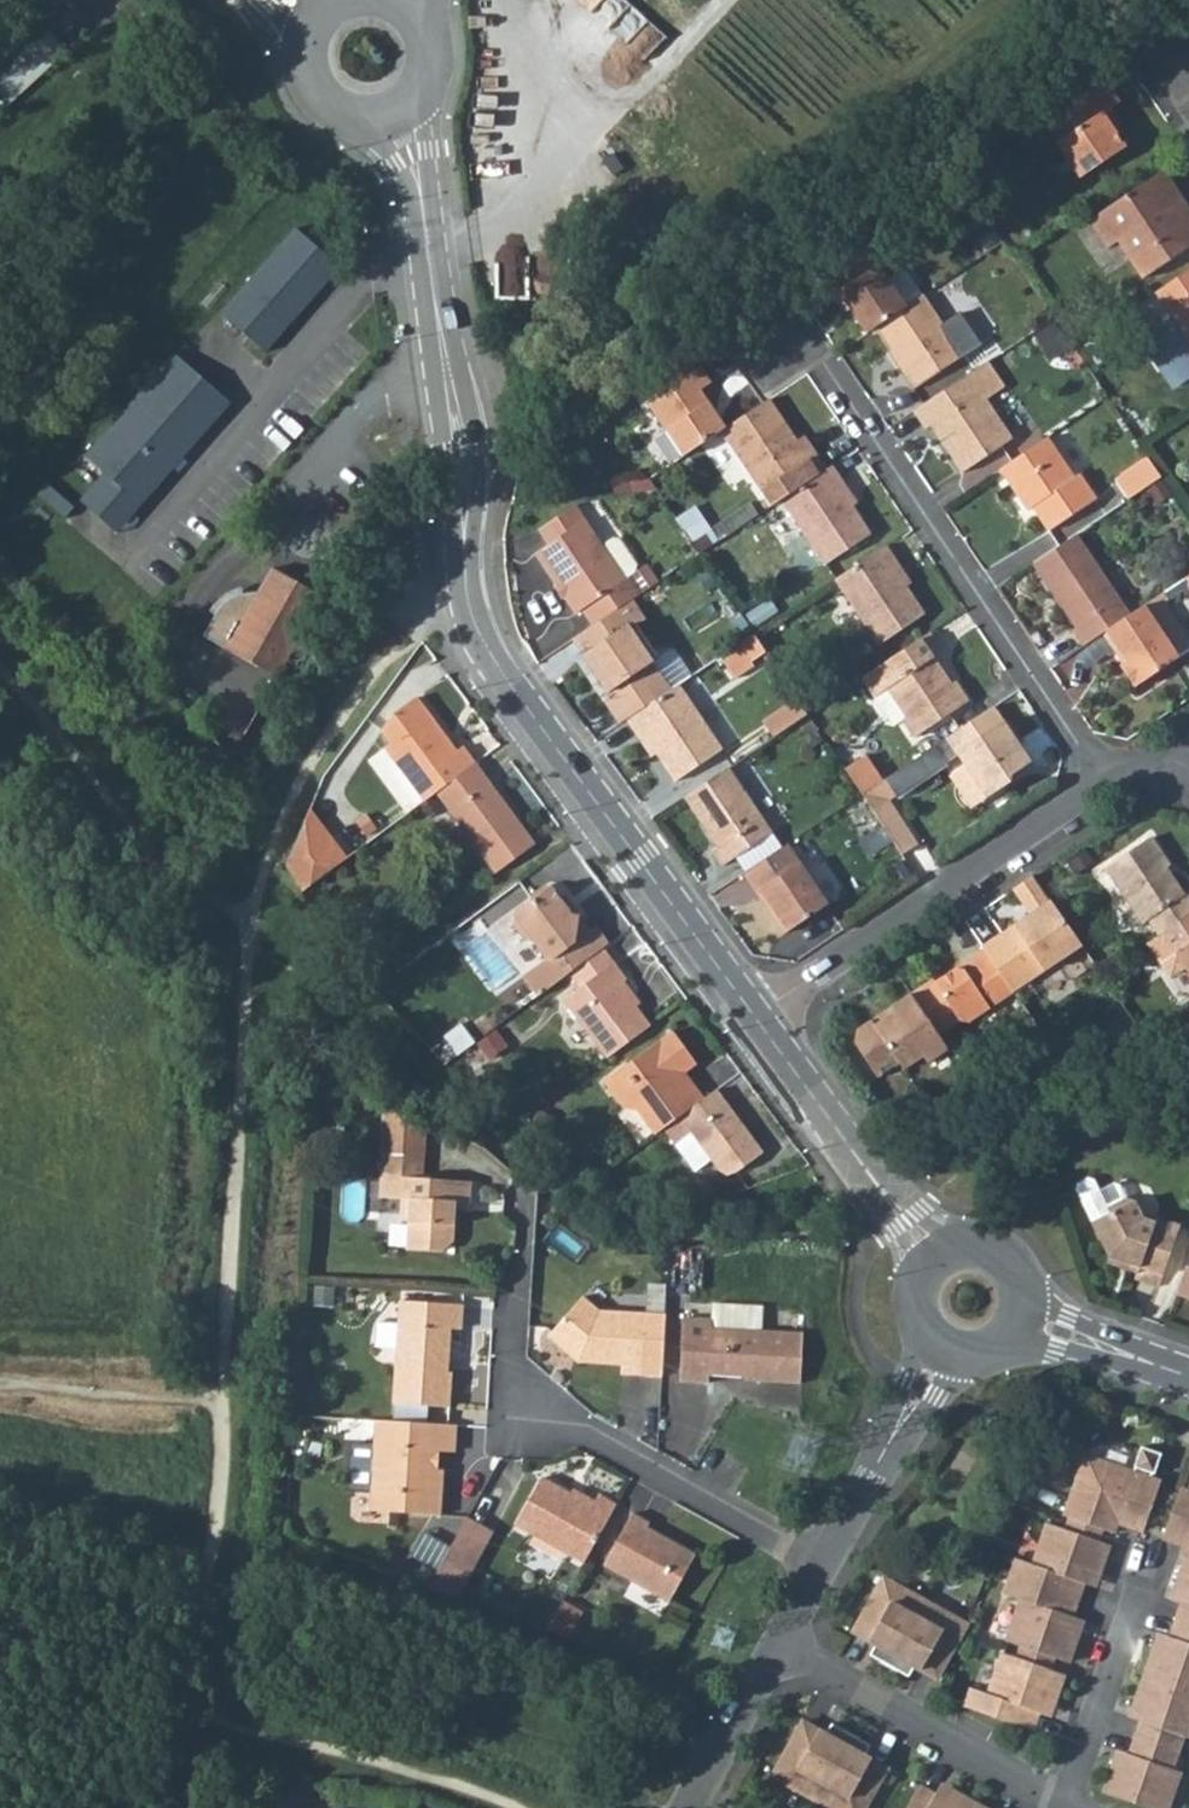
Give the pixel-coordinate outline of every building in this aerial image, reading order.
[(62,22),(83,43),(126,1),(125,0),(84,0),(62,22)] [(49,35),(0,82),(0,112),(3,115),(68,55),(49,35)] [(1078,184),(1082,181),(1123,152),(1111,135),(1099,118),(1107,112),(1117,105),(1103,86),(1047,126),(1062,146),(1055,151),(1078,184)] [(1099,118),(1111,135),(1120,130),(1107,112),(1099,118)] [(1087,223),(1105,252),(1117,244),(1140,280),(1188,249),(1188,214),(1164,175),(1087,223)] [(297,230),(221,313),(266,354),(342,270),(297,230)] [(853,311),(867,333),(876,327),(904,308),(886,281),(866,252),(824,280),(848,315),(853,311)] [(1155,294),(1173,320),(1147,337),(1180,386),(1188,380),(1188,271),(1155,294)] [(904,308),(921,296),(906,274),(900,272),(886,281),(904,308)] [(904,308),(876,327),(902,369),(899,372),(910,389),(963,355),(943,325),(923,295),(921,296),(904,308)] [(943,325),(963,355),(979,345),(958,316),(943,325)] [(174,357),(85,458),(105,476),(140,507),(230,407),(174,357)] [(984,365),(966,377),(983,402),(1002,389),(984,365)] [(646,403),(682,457),(720,431),(725,428),(700,392),(711,384),(699,367),(646,403)] [(966,377),(911,413),(923,431),(929,427),(961,472),(1009,439),(983,402),(966,377)] [(725,428),(720,431),(770,506),(780,499),(782,498),(822,471),(813,456),(800,437),(795,441),(768,399),(725,428)] [(1074,475),(1048,436),(999,470),(1026,511),(1033,506),(1047,529),(1096,496),(1079,471),(1074,475)] [(1113,480),(1126,500),(1159,478),(1145,458),(1113,480)] [(822,471),(782,498),(780,499),(826,568),(874,535),(855,506),(841,486),(846,483),(833,464),(822,471)] [(140,507),(105,476),(82,502),(116,533),(140,507)] [(841,486),(855,506),(860,503),(846,483),(841,486)] [(583,609),(593,625),(632,598),(641,592),(630,576),(622,581),(600,548),(573,509),(539,531),(548,546),(535,554),(575,615),(583,609)] [(689,532),(703,552),(721,539),(708,519),(689,532)] [(637,571),(615,538),(600,548),(622,581),(630,576),(637,571)] [(1071,538),(1032,564),(1032,565),(1053,598),(1058,595),(1079,627),(1075,630),(1070,633),(1080,649),(1103,633),(1126,619),(1071,538)] [(886,545),(835,579),(881,648),(926,618),(908,591),(907,589),(892,567),(898,564),(886,545)] [(892,567),(907,589),(908,591),(913,587),(898,564),(892,567)] [(204,638),(277,679),(324,595),(273,566),(259,591),(244,592),(227,601),(217,614),(204,638)] [(1079,627),(1058,595),(1053,598),(1075,630),(1079,627)] [(1143,608),(1178,661),(1188,654),(1188,643),(1159,597),(1143,608)] [(612,712),(619,723),(623,720),(670,688),(654,664),(631,629),(646,619),(632,598),(593,625),(574,638),(601,679),(619,706),(612,712)] [(1126,619),(1103,633),(1123,664),(1120,666),(1135,690),(1178,661),(1143,608),(1126,619)] [(765,651),(753,633),(737,644),(749,662),(765,651)] [(930,633),(862,678),(875,697),(883,692),(903,723),(898,726),(911,744),(971,704),(958,685),(956,686),(951,689),(943,678),(948,675),(936,657),(943,652),(930,633)] [(691,675),(674,650),(654,664),(670,688),(678,683),(691,675)] [(948,675),(943,678),(951,689),(956,686),(948,675)] [(619,706),(601,679),(593,684),(612,712),(612,711),(619,706)] [(670,688),(623,720),(633,734),(639,731),(655,755),(672,780),(721,747),(678,683),(670,688)] [(382,746),(420,801),(433,791),(474,761),(461,744),(453,750),(415,694),(393,711),(381,729),(389,741),(382,746)] [(1031,763),(994,706),(860,795),(902,857),(920,844),(890,800),(894,798),(895,799),(946,766),(945,763),(956,756),(963,766),(985,798),(1008,785),(1013,774),(1031,763)] [(655,755),(639,731),(633,734),(650,759),(655,755)] [(489,781),(474,761),(433,791),(494,872),(535,842),(509,808),(505,812),(485,784),(489,781)] [(970,808),(985,798),(963,766),(948,776),(970,808)] [(724,770),(682,799),(714,847),(708,851),(719,868),(769,834),(724,770)] [(306,816),(327,827),(311,806),(306,816)] [(287,860),(300,889),(339,861),(323,839),(331,834),(327,827),(306,816),(287,860)] [(1188,915),(1188,896),(1187,893),(1181,897),(1164,871),(1170,867),(1152,840),(1108,870),(1145,926),(1151,922),(1160,935),(1162,933),(1188,915)] [(822,906),(782,847),(741,875),(753,895),(758,891),(768,905),(763,909),(782,934),(822,906)] [(1082,946),(1034,876),(1014,889),(1031,915),(981,948),(982,950),(1011,992),(1012,993),(1082,946)] [(606,944),(609,942),(597,926),(593,929),(582,917),(575,916),(565,905),(553,890),(545,889),(533,898),(530,906),(517,915),(518,917),(516,927),(527,943),(535,944),(546,957),(524,974),(539,994),(567,973),(570,971),(606,944)] [(758,891),(753,895),(763,909),(768,905),(758,891)] [(575,916),(582,917),(569,902),(565,905),(575,916)] [(1162,933),(1188,976),(1188,915),(1162,933)] [(570,971),(581,986),(591,978),(616,960),(606,944),(570,971)] [(937,976),(910,995),(939,1037),(966,1019),(972,1018),(1011,992),(982,950),(967,961),(969,965),(963,969),(958,966),(939,979),(937,976)] [(618,985),(636,1008),(642,1001),(626,979),(629,976),(616,960),(591,978),(603,995),(618,985)] [(967,961),(958,966),(963,969),(969,965),(967,961)] [(628,1041),(649,1026),(636,1008),(618,985),(603,995),(591,978),(581,986),(562,1000),(605,1058),(628,1041)] [(939,1037),(910,995),(891,1008),(894,1012),(877,1023),(874,1019),(857,1031),(855,1045),(877,1078),(900,1063),(905,1070),(924,1057),(928,1063),(947,1050),(939,1037)] [(674,1031),(662,1016),(649,1026),(628,1041),(640,1056),(674,1031)] [(664,1128),(703,1100),(684,1073),(697,1064),(674,1031),(640,1056),(626,1066),(607,1080),(616,1093),(628,1109),(642,1109),(658,1132),(664,1128)] [(703,1100),(664,1128),(674,1142),(697,1174),(714,1161),(722,1169),(725,1172),(730,1174),(734,1174),(738,1173),(762,1156),(716,1091),(703,1100)] [(424,1155),(379,1155),(378,1194),(398,1194),(398,1212),(402,1215),(411,1221),(410,1244),(444,1245),(454,1236),(454,1211),(448,1208),(448,1198),(454,1198),(470,1198),(470,1180),(423,1179),(424,1155)] [(1073,1180),(1085,1215),(1107,1209),(1105,1202),(1121,1196),(1117,1183),(1112,1180),(1096,1186),(1092,1174),(1086,1171),(1076,1175),(1073,1180)] [(1107,1209),(1085,1215),(1098,1252),(1130,1265),(1128,1271),(1158,1283),(1179,1224),(1157,1214),(1154,1221),(1142,1215),(1136,1200),(1123,1195),(1121,1196),(1105,1202),(1107,1209)] [(1177,1289),(1188,1294),(1188,1255),(1177,1289)] [(1158,1283),(1128,1271),(1126,1276),(1156,1288),(1158,1283)] [(660,1378),(666,1301),(599,1295),(587,1286),(547,1334),(578,1363),(622,1367),(622,1375),(660,1378)] [(711,1310),(759,1314),(761,1292),(713,1288),(712,1303),(711,1310)] [(463,1328),(464,1303),(401,1299),(395,1400),(451,1404),(453,1374),(450,1374),(444,1373),(445,1360),(451,1360),(453,1328),(463,1328)] [(712,1303),(682,1301),(677,1365),(708,1367),(708,1360),(756,1364),(756,1367),(799,1371),(803,1317),(759,1314),(711,1310),(712,1303)] [(432,1423),(374,1419),(369,1512),(441,1516),(444,1475),(437,1474),(438,1464),(430,1464),(432,1423)] [(432,1423),(430,1464),(438,1464),(439,1451),(454,1452),(456,1424),(432,1423)] [(1084,1456),(1062,1520),(1096,1532),(1109,1536),(1113,1522),(1140,1532),(1143,1524),(1155,1488),(1158,1482),(1146,1477),(1149,1470),(1152,1471),(1158,1453),(1138,1446),(1131,1466),(1134,1467),(1132,1473),(1084,1456)] [(585,1558),(617,1501),(599,1491),(596,1497),(592,1503),(569,1490),(543,1474),(517,1519),(585,1558)] [(569,1490),(592,1503),(596,1497),(573,1484),(569,1490)] [(1178,1488),(1175,1496),(1163,1531),(1160,1539),(1186,1548),(1171,1591),(1184,1595),(1181,1603),(1170,1636),(1167,1643),(1155,1639),(1130,1712),(1141,1715),(1138,1723),(1126,1757),(1124,1765),(1115,1762),(1104,1794),(1146,1807),(1167,1807),(1180,1770),(1171,1767),(1184,1731),(1188,1732),(1188,1487),(1188,1491),(1178,1488)] [(1155,1488),(1143,1524),(1163,1531),(1175,1496),(1155,1488)] [(651,1520),(633,1510),(604,1563),(670,1600),(695,1555),(647,1528),(651,1520)] [(1096,1532),(1062,1520),(1059,1530),(1092,1542),(1096,1532)] [(462,1523),(449,1544),(475,1559),(487,1539),(462,1523)] [(1059,1530),(1047,1526),(1032,1567),(1015,1561),(1003,1595),(1020,1602),(1005,1643),(1016,1647),(1053,1660),(1065,1664),(1077,1629),(1064,1624),(1067,1615),(1080,1581),(1082,1574),(1094,1579),(1106,1546),(1092,1542),(1059,1530)] [(449,1544),(423,1587),(452,1597),(475,1559),(449,1544)] [(1094,1579),(1082,1574),(1080,1581),(1091,1586),(1094,1579)] [(883,1579),(852,1635),(874,1647),(867,1659),(906,1680),(913,1667),(937,1680),(967,1626),(883,1579)] [(1184,1595),(1171,1591),(1168,1598),(1181,1603),(1184,1595)] [(579,1614),(559,1602),(543,1631),(564,1639),(579,1614)] [(1064,1624),(1077,1629),(1081,1620),(1067,1615),(1064,1624)] [(1158,1632),(1155,1639),(1167,1643),(1170,1636),(1158,1632)] [(1053,1660),(1016,1647),(1011,1660),(1048,1673),(1053,1660)] [(1011,1660),(1000,1655),(986,1693),(969,1687),(962,1705),(1031,1730),(1037,1715),(1039,1709),(1049,1712),(1062,1678),(1048,1673),(1011,1660)] [(1047,1718),(1049,1712),(1039,1709),(1037,1715),(1047,1718)] [(1141,1715),(1130,1712),(1127,1719),(1138,1723),(1141,1715)] [(769,1778),(822,1807),(863,1807),(884,1771),(860,1757),(866,1747),(829,1726),(823,1738),(799,1725),(769,1778)] [(1118,1754),(1115,1762),(1124,1765),(1126,1757),(1118,1754)] [(918,1788),(906,1807),(972,1807),(946,1792),(940,1802),(933,1797),(918,1788)] [(940,1802),(946,1792),(939,1788),(933,1797),(940,1802)]
